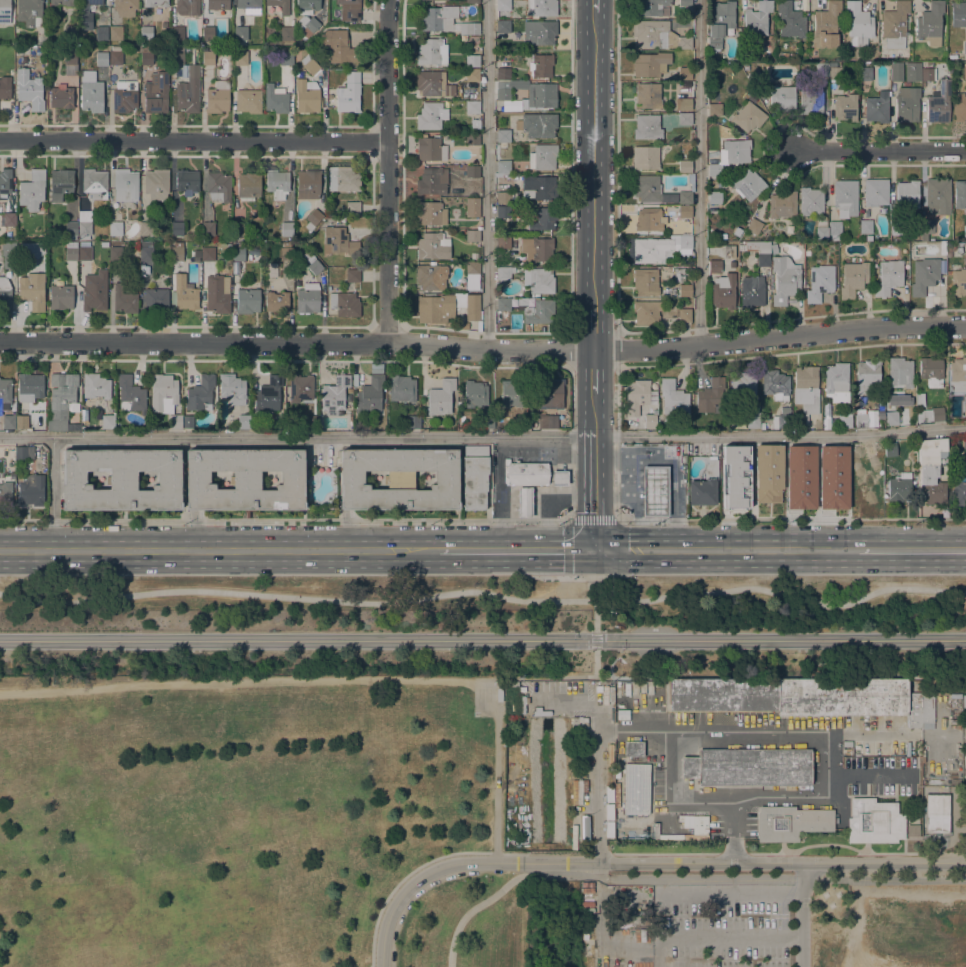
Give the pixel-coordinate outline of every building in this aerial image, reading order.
[(9,24),(0,24),(0,0),(9,0),(9,24)] [(16,13),(16,0),(42,0),(42,1),(41,1),(41,17),(35,17),(35,27),(24,27),(24,20),(15,20),(15,13),(16,13)] [(49,3),(49,0),(72,0),(72,6),(64,6),(64,5),(59,5),(59,6),(58,6),(57,14),(49,14),(49,6),(48,6),(48,3),(49,3)] [(81,3),(81,0),(102,0),(102,4),(94,4),(94,9),(88,9),(88,13),(92,12),(92,30),(81,30),(81,14),(80,14),(80,3),(81,3)] [(113,9),(113,0),(137,0),(137,9),(134,9),(134,17),(118,16),(115,9),(113,9)] [(175,9),(175,0),(199,0),(198,15),(179,15),(177,13),(176,11),(175,9)] [(206,15),(206,0),(228,0),(228,9),(228,15),(206,15)] [(236,7),(236,0),(260,0),(260,8),(259,8),(259,14),(244,14),(244,7),(236,7)] [(265,4),(265,0),(288,0),(288,15),(279,16),(279,4),(265,4)] [(296,14),(296,0),(319,0),(319,10),(317,10),(312,10),(312,14),(296,14)] [(335,4),(335,0),(360,0),(360,4),(359,4),(359,8),(359,21),(346,21),(346,8),(343,8),(343,4),(335,4)] [(496,10),(496,0),(509,0),(509,10),(496,10)] [(527,15),(527,0),(556,0),(556,15),(532,15),(527,15)] [(635,6),(635,0),(671,0),(671,6),(666,6),(666,7),(668,7),(668,16),(637,15),(637,16),(633,16),(633,6),(635,6)] [(711,24),(712,2),(719,2),(719,3),(725,3),(725,0),(735,0),(734,7),(733,23),(734,23),(734,28),(725,28),(725,25),(724,25),(723,37),(721,37),(721,48),(720,48),(720,51),(715,51),(716,48),(708,48),(709,24),(711,24)] [(765,0),(773,0),(772,12),(766,12),(766,36),(743,35),(744,8),(751,8),(751,11),(757,11),(757,0),(761,0),(765,0)] [(777,13),(777,0),(791,0),(791,11),(801,10),(801,16),(805,16),(805,38),(797,38),(797,36),(779,36),(779,13),(777,13)] [(841,0),(841,12),(837,12),(836,47),(823,47),(823,48),(812,47),(812,26),(814,26),(814,11),(827,11),(827,0),(841,0)] [(859,11),(868,11),(868,16),(873,17),(873,34),(874,34),(874,37),(866,37),(866,47),(856,47),(856,46),(850,46),(850,36),(848,36),(848,14),(845,14),(845,0),(859,0),(859,11)] [(909,13),(905,13),(905,36),(904,36),(904,48),(885,48),(885,38),(881,38),(881,13),(882,13),(882,11),(895,11),(895,0),(909,0),(909,13)] [(929,11),(929,0),(943,0),(943,13),(941,12),(940,37),(923,36),(923,37),(921,37),(921,40),(917,40),(917,38),(915,38),(915,34),(916,34),(916,33),(915,33),(915,30),(916,30),(916,28),(915,28),(915,24),(916,24),(916,17),(920,17),(921,11),(929,11)] [(951,2),(965,2),(965,27),(951,26),(951,2)] [(467,37),(467,40),(460,40),(460,37),(460,35),(459,35),(459,31),(421,30),(421,23),(419,23),(419,7),(423,7),(423,8),(441,8),(441,6),(458,6),(458,18),(452,17),(452,23),(479,23),(479,34),(467,34),(467,37)] [(320,24),(306,38),(306,37),(303,40),(296,33),(300,30),(299,29),(312,16),(320,24)] [(496,20),(509,20),(509,33),(496,32),(496,20)] [(556,20),(556,35),(554,35),(554,44),(523,45),(523,21),(556,20)] [(677,35),(676,47),(667,48),(636,47),(636,37),(632,37),(632,20),(668,21),(668,30),(677,35)] [(76,26),(76,40),(65,40),(65,25),(76,26)] [(107,40),(96,40),(96,26),(107,26),(107,40)] [(122,26),(122,40),(109,40),(109,26),(122,26)] [(151,26),(151,40),(140,39),(141,26),(151,26)] [(183,40),(170,40),(170,26),(183,26),(183,40)] [(214,26),(214,40),(202,40),(202,26),(214,26)] [(247,26),(247,40),(234,39),(234,26),(247,26)] [(290,27),(289,41),(280,40),(280,27),(290,27)] [(346,30),(346,37),(348,37),(348,48),(359,48),(358,62),(348,62),(348,61),(340,60),(340,62),(329,61),(329,47),(320,47),(319,34),(324,34),(324,30),(329,29),(346,30)] [(691,37),(691,49),(678,48),(678,36),(691,37)] [(447,65),(417,65),(417,54),(417,44),(422,44),(422,39),(437,39),(437,38),(441,38),(441,39),(443,39),(443,44),(447,44),(447,65)] [(140,51),(142,51),(142,47),(150,46),(150,50),(152,50),(152,55),(154,55),(154,61),(152,61),(152,64),(141,65),(140,51)] [(109,64),(109,50),(111,50),(111,47),(120,47),(120,51),(122,51),(122,64),(109,64)] [(183,51),(184,51),(183,65),(170,65),(171,47),(183,47),(183,51)] [(213,48),(213,64),(202,65),(202,49),(213,48)] [(76,50),(76,64),(64,64),(64,50),(76,50)] [(247,51),(247,65),(234,65),(234,51),(247,51)] [(293,51),(293,65),(280,65),(280,51),(293,51)] [(96,52),(107,52),(107,66),(95,66),(96,52)] [(633,54),(656,54),(656,52),(670,52),(670,64),(665,64),(665,73),(659,73),(659,76),(634,76),(633,54)] [(320,68),(311,76),(302,66),(303,64),(299,60),(307,53),(320,68)] [(479,66),(465,66),(465,54),(479,55),(479,66)] [(553,54),(552,65),(551,65),(551,77),(535,77),(535,78),(532,78),(532,70),(529,70),(529,62),(532,63),(532,54),(553,54)] [(818,62),(818,58),(825,58),(825,62),(825,63),(828,63),(827,77),(815,76),(816,63),(818,63),(818,62)] [(872,80),(859,81),(859,63),(865,62),(865,67),(871,67),(872,80)] [(902,62),(902,80),(890,81),(890,62),(902,62)] [(905,81),(905,62),(921,63),(921,68),(921,81),(905,81)] [(199,112),(184,112),(184,110),(175,110),(175,82),(187,82),(187,64),(199,64),(199,112)] [(556,84),(556,107),(552,107),(542,107),(542,108),(535,108),(535,109),(521,109),(521,111),(501,111),(501,105),(502,105),(502,100),(496,100),(496,89),(494,89),(494,80),(497,80),(497,79),(496,79),(496,67),(509,68),(509,80),(527,81),(527,83),(556,84)] [(841,67),(841,79),(829,79),(829,67),(841,67)] [(28,68),(28,79),(33,79),(33,77),(41,77),(41,111),(30,111),(30,100),(17,100),(17,81),(16,81),(16,68),(28,68)] [(679,68),(693,68),(693,79),(679,79),(679,68)] [(763,79),(752,85),(746,74),(757,68),(763,79)] [(921,68),(935,68),(935,81),(921,81),(921,68)] [(479,81),(465,81),(465,69),(479,69),(479,81)] [(102,112),(89,112),(89,109),(81,109),(81,106),(79,106),(79,102),(80,102),(80,99),(79,99),(79,95),(81,95),(81,70),(95,71),(95,82),(102,82),(102,112)] [(167,90),(167,113),(159,113),(159,112),(150,112),(150,113),(144,113),(144,109),(144,90),(144,83),(150,83),(150,73),(156,73),(156,71),(168,71),(167,90)] [(359,94),(358,94),(358,110),(360,110),(360,112),(348,112),(348,111),(336,111),(336,94),(335,94),(335,87),(345,87),(345,82),(346,82),(346,71),(359,71),(359,94)] [(440,71),(440,72),(445,72),(445,85),(455,85),(455,95),(445,95),(445,96),(418,96),(418,87),(416,87),(416,71),(440,71)] [(0,79),(0,76),(10,76),(10,98),(4,98),(0,98),(0,79)] [(305,79),(305,81),(315,81),(319,89),(319,97),(322,97),(322,108),(319,108),(319,111),(311,111),(311,112),(308,112),(308,113),(299,113),(299,112),(295,112),(295,109),(296,109),(296,89),(295,89),(295,79),(305,79)] [(950,97),(948,97),(948,119),(944,119),(944,122),(926,122),(926,98),(925,96),(932,96),(939,96),(939,89),(938,89),(938,83),(939,83),(939,79),(949,79),(950,97)] [(136,81),(136,89),(137,89),(137,107),(132,107),(132,111),(128,111),(128,112),(113,112),(113,88),(116,88),(116,81),(136,81)] [(660,99),(661,99),(661,108),(640,108),(640,103),(636,103),(636,82),(638,82),(638,83),(660,83),(660,99)] [(273,88),(284,88),(284,93),(288,93),(288,113),(274,113),(274,110),(265,110),(264,83),(273,83),(273,88)] [(777,85),(777,86),(795,87),(794,108),(795,108),(795,111),(785,111),(774,111),(774,106),(770,106),(770,88),(769,88),(769,85),(777,85)] [(72,108),(62,108),(62,107),(49,107),(49,87),(57,87),(57,89),(59,89),(64,89),(64,87),(72,87),(72,108)] [(920,87),(920,97),(918,97),(918,121),(895,121),(895,95),(899,87),(920,87)] [(228,111),(221,111),(221,113),(205,113),(205,108),(206,88),(228,89),(228,111)] [(800,90),(817,90),(817,88),(824,88),(824,115),(800,115),(800,90)] [(261,90),(260,113),(248,113),(248,111),(235,111),(236,90),(261,90)] [(879,98),(879,91),(888,91),(888,123),(878,123),(878,121),(864,121),(865,97),(879,98)] [(857,98),(856,98),(856,121),(848,121),(848,119),(836,119),(836,116),(834,116),(834,96),(837,96),(837,95),(843,95),(843,96),(848,96),(848,94),(857,94),(857,98)] [(691,98),(691,110),(679,110),(679,98),(691,98)] [(954,99),(965,99),(965,119),(954,120),(954,99)] [(767,116),(757,128),(755,125),(751,130),(750,129),(746,133),(729,119),(734,113),(736,114),(748,100),(767,116)] [(479,113),(465,113),(465,101),(479,101),(479,113)] [(442,109),(447,109),(448,119),(440,119),(441,129),(416,129),(416,114),(420,114),(420,108),(422,108),(422,102),(442,102),(442,109)] [(721,103),(721,115),(708,115),(708,103),(721,103)] [(691,125),(679,125),(679,113),(691,113),(691,125)] [(557,114),(557,117),(556,117),(556,128),(554,128),(554,137),(526,137),(526,132),(521,132),(521,130),(515,130),(515,120),(521,120),(521,114),(557,114)] [(658,115),(658,138),(633,138),(633,128),(635,128),(635,115),(658,115)] [(479,120),(479,128),(471,128),(471,120),(479,120)] [(496,142),(496,129),(510,129),(510,142),(496,142)] [(479,144),(465,144),(465,134),(479,133),(479,144)] [(447,160),(418,160),(418,152),(417,152),(417,137),(420,137),(433,137),(433,135),(440,135),(440,145),(446,145),(447,160)] [(728,140),(728,141),(743,140),(743,139),(750,139),(750,149),(748,149),(748,156),(749,156),(749,162),(727,163),(727,164),(720,164),(721,176),(708,176),(708,164),(717,164),(717,162),(719,162),(719,149),(723,149),(723,140),(728,140)] [(557,144),(557,156),(555,156),(555,169),(534,169),(534,168),(529,168),(529,153),(534,153),(534,145),(557,144)] [(658,170),(656,170),(656,168),(638,169),(638,171),(634,171),(634,169),(633,169),(633,149),(631,149),(631,146),(658,146),(658,170)] [(510,160),(510,173),(496,173),(496,160),(510,160)] [(691,160),(691,173),(679,173),(678,160),(691,160)] [(479,177),(465,177),(465,166),(479,165),(479,177)] [(328,167),(336,167),(336,166),(358,166),(358,175),(360,175),(360,191),(354,191),(354,192),(351,192),(351,191),(349,191),(345,191),(336,191),(336,190),(328,190),(328,167)] [(438,168),(438,167),(441,167),(441,168),(447,169),(447,185),(446,184),(446,194),(438,194),(422,193),(422,194),(416,194),(416,179),(420,179),(420,174),(422,174),(422,168),(438,168)] [(11,193),(0,193),(0,172),(1,172),(1,168),(11,168),(11,193)] [(18,198),(19,189),(18,189),(18,185),(19,185),(19,181),(30,182),(30,168),(45,168),(44,181),(44,188),(43,188),(43,189),(44,189),(44,192),(43,192),(43,201),(39,201),(39,203),(38,203),(37,211),(27,211),(27,208),(25,208),(25,205),(18,205),(18,198)] [(107,192),(104,192),(104,193),(101,193),(101,199),(90,199),(90,192),(82,192),(82,168),(94,168),(94,171),(107,171),(107,192)] [(138,171),(137,201),(135,201),(134,203),(132,203),(132,201),(114,201),(115,189),(114,189),(114,169),(127,169),(129,171),(138,171)] [(168,193),(167,193),(167,200),(149,200),(149,193),(144,193),(144,171),(153,171),(153,169),(168,169),(168,193)] [(198,171),(198,178),(199,178),(199,180),(198,180),(198,182),(199,182),(199,184),(198,184),(198,188),(199,188),(199,190),(196,190),(196,193),(191,193),(191,196),(183,196),(183,190),(175,190),(175,188),(175,187),(174,187),(174,185),(175,185),(175,182),(174,182),(174,180),(176,180),(176,176),(174,176),(174,174),(176,174),(176,172),(175,172),(175,170),(179,170),(179,169),(181,169),(181,170),(186,170),(186,171),(198,171)] [(747,169),(751,173),(753,171),(761,180),(762,179),(764,181),(764,182),(767,186),(749,202),(737,188),(736,190),(730,183),(747,169)] [(59,171),(59,170),(74,170),(74,173),(73,173),(73,193),(61,193),(61,202),(50,202),(50,170),(59,171)] [(288,172),(288,189),(289,189),(289,191),(287,191),(287,194),(284,194),(284,200),(272,200),(272,191),(265,191),(265,188),(266,188),(266,170),(277,170),(277,172),(288,172)] [(297,199),(297,171),(304,171),(304,170),(321,170),(320,174),(319,174),(319,193),(318,199),(297,199)] [(208,192),(206,192),(207,172),(221,172),(221,174),(230,175),(230,203),(222,203),(222,202),(211,202),(208,192)] [(237,174),(245,174),(245,173),(260,172),(259,196),(237,197),(237,174)] [(659,176),(659,184),(661,184),(661,202),(640,202),(640,196),(634,196),(634,191),(633,191),(634,175),(659,176)] [(537,205),(533,205),(534,190),(522,190),(522,177),(521,177),(521,176),(534,176),(534,177),(556,177),(556,181),(553,181),(552,202),(557,202),(557,205),(537,205)] [(888,205),(882,204),(882,212),(870,212),(870,206),(864,206),(864,179),(888,179),(888,205)] [(927,206),(925,206),(925,179),(949,179),(949,214),(930,214),(927,206)] [(857,215),(847,215),(847,209),(837,209),(837,207),(833,207),(833,183),(834,183),(834,180),(857,180),(857,215)] [(909,183),(909,180),(919,180),(919,184),(917,184),(917,208),(909,208),(909,206),(905,206),(905,208),(896,208),(896,182),(909,183)] [(964,183),(965,183),(965,206),(963,206),(963,208),(954,208),(954,202),(954,187),(954,181),(964,181),(964,183)] [(823,212),(810,212),(810,215),(800,215),(800,187),(809,187),(809,189),(823,189),(823,212)] [(692,191),(692,203),(678,203),(678,191),(692,191)] [(721,191),(721,203),(708,203),(708,191),(721,191)] [(769,195),(780,195),(780,191),(795,191),(795,192),(796,192),(796,194),(795,194),(795,202),(796,202),(796,204),(795,204),(795,216),(789,216),(789,217),(787,217),(787,219),(776,219),(776,218),(775,218),(775,219),(772,219),(772,218),(769,218),(769,195)] [(515,192),(515,203),(496,203),(496,192),(515,192)] [(466,198),(479,198),(479,216),(465,216),(466,198)] [(446,224),(418,224),(418,217),(416,217),(416,201),(420,201),(420,202),(440,202),(440,208),(446,208),(446,224)] [(359,202),(359,214),(346,214),(346,202),(359,202)] [(557,205),(557,220),(554,220),(554,229),(538,229),(538,230),(527,230),(527,215),(537,215),(537,205),(557,205)] [(515,206),(515,217),(496,217),(496,206),(515,206)] [(678,217),(679,206),(691,206),(691,218),(678,217)] [(323,216),(314,226),(315,227),(310,231),(304,226),(309,221),(305,218),(315,208),(323,216)] [(660,208),(660,210),(661,210),(661,217),(660,217),(660,222),(662,222),(662,231),(635,231),(635,223),(637,223),(637,210),(640,210),(640,208),(660,208)] [(78,210),(91,210),(91,220),(78,220),(78,210)] [(15,213),(15,227),(3,226),(3,212),(15,213)] [(762,224),(756,235),(746,229),(752,218),(762,224)] [(818,227),(818,219),(826,220),(826,226),(828,227),(828,240),(815,239),(816,227),(818,227)] [(872,220),(872,233),(860,233),(860,220),(872,220)] [(933,233),(922,233),(922,220),(933,220),(933,233)] [(77,235),(76,235),(76,239),(67,239),(67,235),(65,235),(65,221),(77,221),(77,235)] [(91,221),(91,235),(78,235),(78,221),(91,221)] [(122,221),(122,235),(109,235),(109,221),(122,221)] [(152,221),(152,235),(140,235),(140,221),(152,221)] [(840,234),(829,234),(829,221),(840,221),(840,234)] [(182,222),(182,235),(171,235),(171,222),(182,222)] [(214,222),(214,235),(201,235),(202,222),(214,222)] [(293,222),(292,236),(281,236),(281,222),(293,222)] [(891,223),(903,223),(902,235),(891,235),(891,223)] [(331,226),(331,227),(344,227),(344,233),(348,233),(348,241),(359,241),(359,255),(347,255),(347,252),(331,252),(331,253),(323,253),(323,244),(324,244),(324,226),(331,226)] [(479,230),(479,241),(465,241),(465,230),(479,230)] [(422,238),(422,233),(438,233),(438,232),(441,232),(441,233),(443,233),(443,238),(450,238),(450,246),(449,246),(449,259),(437,259),(437,258),(422,258),(422,259),(417,259),(417,238),(422,238)] [(496,237),(510,237),(510,248),(496,248),(496,237)] [(520,238),(532,238),(532,237),(535,237),(535,239),(550,238),(550,237),(553,237),(553,249),(551,249),(552,261),(535,261),(535,262),(531,262),(531,261),(526,261),(526,252),(520,252),(520,238)] [(691,237),(691,249),(678,248),(678,237),(691,237)] [(673,239),(673,250),(691,250),(690,265),(668,265),(668,257),(664,257),(664,259),(661,259),(661,263),(635,263),(635,262),(633,262),(634,238),(673,239)] [(15,242),(15,255),(12,256),(12,268),(3,268),(3,256),(1,256),(1,242),(15,242)] [(41,242),(41,255),(36,259),(33,256),(28,256),(24,260),(18,253),(18,246),(21,243),(41,242)] [(79,246),(79,242),(89,242),(89,246),(91,246),(91,260),(78,260),(78,246),(79,246)] [(152,242),(152,246),(152,260),(140,260),(140,242),(152,242)] [(174,247),(174,242),(182,242),(182,261),(171,261),(171,246),(174,247)] [(769,242),(769,266),(757,266),(757,250),(746,250),(746,251),(742,251),(742,245),(744,245),(744,242),(769,242)] [(964,242),(965,242),(965,254),(964,254),(964,252),(957,252),(957,242),(964,242)] [(770,245),(776,244),(778,253),(772,254),(770,245)] [(946,244),(955,244),(954,250),(952,250),(951,257),(946,257),(946,244)] [(76,260),(65,260),(65,256),(64,256),(64,254),(65,254),(65,246),(77,246),(76,260)] [(244,261),(232,261),(232,246),(244,246),(244,261)] [(121,247),(121,260),(109,260),(109,247),(121,247)] [(214,261),(201,261),(201,247),(214,247),(214,261)] [(293,247),(293,260),(280,260),(280,247),(293,247)] [(314,275),(306,265),(308,263),(302,255),(308,249),(323,268),(314,275)] [(800,265),(800,290),(795,290),(795,295),(786,295),(786,306),(772,306),(772,294),(775,294),(775,271),(772,271),(772,256),(783,256),(788,257),(790,260),(792,263),(793,265),(800,265)] [(939,280),(934,280),(934,286),(925,285),(925,297),(911,297),(911,283),(913,284),(913,261),(922,261),(922,259),(931,259),(931,258),(939,258),(939,280)] [(721,260),(721,273),(708,272),(708,260),(721,260)] [(888,262),(888,260),(897,260),(903,260),(903,264),(902,286),(895,286),(895,287),(889,287),(889,296),(885,296),(885,298),(879,298),(879,296),(873,296),(874,285),(879,285),(880,261),(888,262)] [(447,274),(447,278),(445,278),(445,290),(430,290),(430,291),(426,291),(426,290),(421,290),(421,285),(418,285),(418,281),(416,281),(416,265),(429,265),(429,262),(435,262),(435,265),(439,265),(446,265),(446,267),(448,267),(448,272),(447,274)] [(479,262),(479,273),(478,273),(478,290),(465,290),(465,262),(479,262)] [(861,263),(861,262),(868,262),(867,283),(863,283),(863,289),(854,289),(854,300),(840,300),(840,287),(843,287),(843,263),(861,263)] [(834,290),(833,290),(833,292),(820,292),(820,303),(806,303),(806,290),(810,290),(810,267),(818,267),(818,265),(834,265),(834,290)] [(185,283),(193,283),(193,288),(199,288),(199,291),(198,291),(198,307),(199,307),(199,309),(187,309),(187,308),(175,308),(175,291),(174,291),(174,273),(176,273),(176,266),(182,266),(182,273),(185,273),(185,283)] [(496,268),(514,268),(514,273),(510,273),(510,280),(496,280),(496,268)] [(529,270),(529,269),(548,268),(549,274),(552,274),(552,277),(553,277),(554,293),(530,293),(530,284),(524,284),(524,270),(529,270)] [(960,269),(965,268),(965,294),(965,295),(960,295),(960,297),(955,297),(955,295),(952,295),(952,270),(960,270),(960,269)] [(106,269),(106,310),(95,310),(95,307),(81,307),(82,287),(84,287),(84,274),(97,274),(97,269),(106,269)] [(359,269),(359,282),(346,282),(346,269),(359,269)] [(657,269),(657,288),(659,288),(659,295),(636,295),(636,289),(634,289),(634,282),(633,282),(633,269),(657,269)] [(11,313),(0,313),(0,277),(5,277),(5,271),(10,271),(10,277),(11,277),(11,283),(8,283),(11,288),(11,313)] [(44,273),(44,282),(43,282),(43,296),(43,301),(44,301),(44,312),(30,312),(30,299),(18,299),(18,277),(26,277),(26,273),(44,273)] [(725,273),(735,273),(735,286),(734,286),(734,309),(726,308),(726,307),(714,307),(714,304),(711,304),(712,284),(714,284),(714,277),(725,277),(725,273)] [(230,293),(230,313),(215,313),(215,310),(206,310),(206,275),(212,275),(212,274),(217,274),(217,275),(222,275),(222,276),(229,276),(229,293),(230,293)] [(741,277),(749,277),(749,276),(757,276),(757,274),(760,274),(760,276),(763,276),(763,282),(764,282),(764,305),(750,305),(750,308),(741,308),(741,277)] [(122,283),(121,293),(137,293),(136,313),(123,313),(123,310),(114,310),(114,282),(122,283)] [(318,283),(319,289),(319,300),(321,300),(321,303),(319,303),(319,312),(311,312),(311,313),(309,313),(309,314),(304,314),(304,313),(303,313),(303,314),(298,314),(298,313),(295,313),(295,309),(296,309),(297,289),(303,289),(303,283),(318,283)] [(691,284),(691,296),(678,296),(679,284),(691,284)] [(72,285),(72,308),(65,308),(65,309),(48,309),(48,305),(50,305),(50,285),(72,285)] [(168,289),(168,308),(163,308),(163,312),(159,312),(159,313),(143,313),(144,289),(168,289)] [(259,312),(252,312),(252,314),(235,313),(235,310),(236,310),(237,289),(259,289),(259,312)] [(288,295),(288,310),(288,313),(278,313),(278,311),(265,311),(265,294),(265,292),(273,292),(273,293),(275,293),(275,294),(280,294),(280,292),(288,292),(288,295)] [(336,293),(336,292),(355,293),(355,297),(358,298),(358,301),(360,301),(359,316),(336,316),(337,308),(329,308),(329,293),(336,293)] [(420,296),(439,296),(439,295),(454,295),(454,294),(465,294),(465,295),(480,294),(480,310),(482,310),(481,331),(477,331),(477,322),(468,322),(468,321),(465,321),(465,307),(453,307),(454,318),(447,318),(447,323),(418,323),(417,311),(417,295),(420,296)] [(510,299),(510,311),(496,311),(496,299),(510,299)] [(554,313),(552,313),(552,319),(551,319),(551,323),(523,323),(523,310),(528,307),(534,307),(534,299),(554,299),(554,313)] [(661,301),(661,311),(658,311),(658,315),(659,315),(659,323),(657,323),(657,325),(635,324),(635,311),(633,311),(633,301),(661,301)] [(690,308),(691,322),(678,322),(678,309),(690,308)] [(462,322),(469,323),(468,330),(461,329),(462,322)] [(961,357),(965,357),(965,391),(953,391),(953,384),(950,384),(950,362),(953,362),(953,359),(961,359),(961,357)] [(903,358),(903,361),(912,360),(912,387),(911,387),(911,388),(904,388),(904,377),(889,377),(889,358),(903,358)] [(927,388),(927,378),(919,378),(919,376),(920,376),(920,360),(919,360),(919,358),(928,358),(928,360),(942,360),(942,388),(927,388)] [(864,362),(864,360),(879,361),(878,391),(872,390),(872,393),(867,392),(864,393),(859,395),(856,396),(857,362),(864,362)] [(848,391),(833,391),(833,393),(824,393),(824,365),(834,365),(834,363),(848,363),(848,391)] [(802,367),(818,367),(818,370),(817,370),(817,389),(818,389),(818,414),(808,414),(808,424),(804,424),(804,428),(792,428),(792,414),(804,414),(804,412),(802,412),(802,403),(793,403),(793,389),(795,389),(795,367),(802,367)] [(777,369),(777,374),(783,374),(783,375),(789,375),(789,395),(788,395),(788,400),(772,401),(772,394),(762,394),(762,370),(777,369)] [(350,386),(343,386),(343,407),(345,407),(345,410),(337,410),(337,414),(326,414),(326,411),(322,411),(321,385),(327,385),(327,386),(335,386),(334,375),(339,375),(339,373),(343,372),(343,375),(350,374),(350,386)] [(755,396),(731,397),(731,377),(736,377),(736,374),(740,374),(740,372),(755,372),(755,396)] [(29,373),(29,374),(43,375),(43,398),(33,398),(33,402),(17,402),(18,373),(29,373)] [(98,373),(98,377),(105,378),(105,379),(110,379),(110,399),(102,399),(102,396),(94,396),(94,397),(83,397),(83,373),(98,373)] [(119,386),(117,386),(118,373),(131,374),(131,386),(139,386),(139,389),(145,389),(145,414),(141,414),(141,409),(127,409),(128,402),(119,402),(119,386)] [(214,387),(212,387),(212,391),(210,390),(210,410),(185,410),(185,400),(186,400),(186,388),(192,388),(192,385),(199,385),(200,374),(201,374),(201,373),(205,374),(209,374),(209,373),(213,373),(213,374),(214,374),(214,387)] [(245,383),(246,383),(246,385),(244,385),(244,395),(246,395),(246,399),(245,399),(245,405),(229,404),(229,397),(219,397),(219,395),(219,388),(218,388),(219,386),(220,379),(219,379),(219,373),(234,373),(234,378),(239,378),(239,380),(245,380),(245,383)] [(78,374),(78,387),(75,387),(75,403),(79,403),(78,412),(67,411),(67,430),(49,430),(50,401),(50,388),(56,388),(56,386),(50,386),(50,374),(78,374)] [(162,374),(162,375),(171,375),(172,380),(176,380),(177,393),(178,404),(172,404),(172,406),(162,406),(162,412),(151,412),(151,394),(152,394),(152,378),(151,378),(151,374),(162,374)] [(254,390),(259,390),(259,385),(268,385),(268,374),(282,374),(281,387),(281,398),(277,398),(276,411),(254,410),(254,390)] [(289,374),(299,374),(299,376),(313,376),(313,399),(312,399),(312,401),(301,401),(301,399),(299,399),(299,402),(289,402),(289,374)] [(384,387),(381,386),(380,410),(366,410),(366,414),(358,414),(358,412),(355,411),(355,408),(356,408),(356,391),(361,391),(361,385),(370,385),(370,374),(384,374),(384,387)] [(389,376),(394,376),(394,374),(397,374),(397,376),(403,376),(410,376),(410,379),(415,379),(415,402),(413,402),(410,402),(407,402),(407,401),(389,401),(389,376)] [(724,412),(696,412),(696,405),(697,405),(697,391),(702,391),(702,387),(710,387),(710,376),(724,376),(724,389),(722,389),(721,391),(721,404),(724,404),(724,412)] [(455,390),(451,390),(451,410),(451,413),(442,413),(442,414),(433,414),(433,415),(427,415),(427,412),(428,412),(428,389),(441,389),(441,377),(455,377),(455,390)] [(661,378),(674,378),(674,390),(682,390),(682,393),(689,393),(688,414),(662,414),(663,396),(660,396),(661,378)] [(1,404),(0,404),(0,379),(11,379),(11,403),(9,403),(9,410),(1,410),(1,404)] [(465,380),(473,380),(472,382),(485,382),(485,385),(488,385),(487,405),(473,405),(473,408),(464,407),(465,380)] [(523,382),(523,406),(515,406),(515,405),(509,405),(509,408),(501,408),(501,380),(510,380),(510,382),(519,382),(523,382)] [(560,409),(557,409),(557,408),(545,408),(545,405),(536,405),(536,380),(540,380),(562,380),(563,380),(563,385),(562,385),(562,401),(563,401),(563,407),(560,407),(560,409)] [(650,380),(650,385),(649,385),(649,404),(638,404),(638,416),(625,416),(625,402),(626,402),(626,382),(634,382),(634,380),(650,380)] [(910,404),(910,394),(887,395),(887,405),(910,404)] [(759,428),(746,428),(746,405),(759,405),(759,428)] [(781,414),(781,407),(789,407),(789,415),(790,415),(790,428),(778,428),(777,414),(781,414)] [(943,407),(944,420),(932,421),(931,408),(943,407)] [(855,411),(866,411),(866,427),(855,427),(855,411)] [(898,425),(886,425),(885,411),(897,411),(898,425)] [(538,415),(539,415),(539,412),(546,412),(546,415),(557,415),(557,428),(538,428),(538,415)] [(181,414),(181,428),(170,428),(170,414),(181,414)] [(481,414),(494,414),(493,428),(481,428),(481,414)] [(656,414),(656,428),(644,428),(644,414),(656,414)] [(852,427),(839,428),(838,414),(851,414),(852,427)] [(15,415),(15,428),(2,428),(3,415),(15,415)] [(114,415),(114,428),(102,428),(102,415),(114,415)] [(250,415),(249,429),(237,428),(237,415),(250,415)] [(420,416),(420,428),(408,428),(408,415),(420,416)] [(531,415),(531,429),(519,429),(518,415),(531,415)] [(27,428),(15,428),(15,416),(27,416),(27,428)] [(193,416),(193,428),(183,428),(183,416),(193,416)] [(946,438),(945,466),(938,465),(937,477),(934,477),(934,482),(946,482),(946,485),(945,485),(944,505),(936,505),(936,504),(926,504),(926,499),(920,499),(921,484),(919,484),(920,465),(918,465),(918,440),(946,438)] [(883,443),(895,442),(896,455),(885,457),(884,455),(883,456),(879,456),(877,442),(882,442),(883,443)] [(756,469),(755,469),(756,444),(782,445),(782,489),(781,489),(780,503),(756,503),(756,469)] [(488,445),(488,456),(488,474),(486,474),(486,491),(485,491),(485,510),(463,510),(463,456),(463,445),(488,445)] [(815,446),(785,445),(785,509),(814,509),(815,446)] [(864,445),(863,459),(851,459),(851,445),(864,445)] [(749,446),(749,508),(722,508),(722,446),(749,446)] [(847,446),(818,446),(818,509),(847,509),(847,446)] [(34,447),(34,459),(15,459),(15,447),(34,447)] [(245,509),(185,510),(185,502),(186,502),(186,450),(202,450),(202,449),(210,449),(210,450),(236,450),(236,449),(244,449),(244,450),(279,450),(279,449),(287,449),(287,450),(294,450),(294,447),(302,447),(302,449),(303,449),(303,502),(304,502),(304,509),(250,509),(250,515),(245,515),(245,509)] [(121,510),(90,510),(61,510),(61,502),(62,502),(62,449),(78,450),(78,449),(86,449),(86,450),(90,450),(113,450),(113,449),(121,449),(122,449),(122,450),(152,450),(156,450),(156,449),(164,449),(164,450),(180,450),(180,502),(181,502),(181,510),(152,510),(121,510)] [(339,509),(339,502),(340,502),(340,449),(356,449),(364,449),(390,449),(398,449),(434,449),(441,449),(457,449),(457,458),(457,502),(458,502),(458,510),(339,509)] [(705,480),(704,467),(706,467),(706,464),(707,464),(707,460),(717,460),(718,480),(714,480),(714,481),(715,481),(716,504),(689,505),(688,481),(705,480)] [(547,463),(547,485),(508,485),(508,463),(547,463)] [(669,467),(668,517),(641,516),(642,466),(669,467)] [(567,471),(567,485),(552,485),(552,471),(567,471)] [(911,472),(911,501),(903,501),(903,502),(887,502),(887,498),(888,498),(888,478),(894,478),(894,476),(900,475),(899,472),(911,472)] [(34,473),(34,475),(43,475),(43,506),(33,506),(33,503),(15,503),(15,494),(18,494),(19,482),(22,482),(22,477),(34,473)] [(955,476),(965,476),(965,506),(955,506),(955,498),(953,498),(953,481),(955,481),(955,476)] [(11,506),(0,506),(0,484),(2,484),(2,486),(4,486),(3,482),(11,482),(11,506)] [(879,505),(878,505),(878,506),(873,506),(873,505),(868,505),(868,504),(862,504),(862,503),(855,503),(855,483),(879,483),(879,505)] [(531,487),(531,516),(518,516),(518,487),(531,487)] [(907,678),(907,681),(921,681),(921,693),(933,693),(933,729),(921,729),(921,727),(907,727),(907,719),(906,719),(906,715),(778,716),(778,710),(668,711),(668,681),(668,679),(907,678)] [(643,742),(643,757),(624,756),(624,741),(643,742)] [(810,749),(810,785),(698,785),(698,778),(680,778),(680,757),(698,757),(698,749),(810,749)] [(649,764),(648,814),(623,814),(624,764),(649,764)] [(570,791),(580,791),(580,780),(570,780),(570,791)] [(948,794),(949,832),(939,832),(939,835),(934,835),(934,832),(926,832),(925,795),(948,794)] [(874,798),(874,802),(897,802),(897,814),(905,814),(905,839),(897,839),(897,843),(847,843),(847,818),(851,818),(851,798),(874,798)] [(795,806),(795,810),(833,810),(833,831),(798,831),(798,842),(757,842),(757,812),(760,812),(760,806),(795,806)] [(588,816),(588,840),(576,841),(576,815),(582,815),(582,816),(588,816)]
